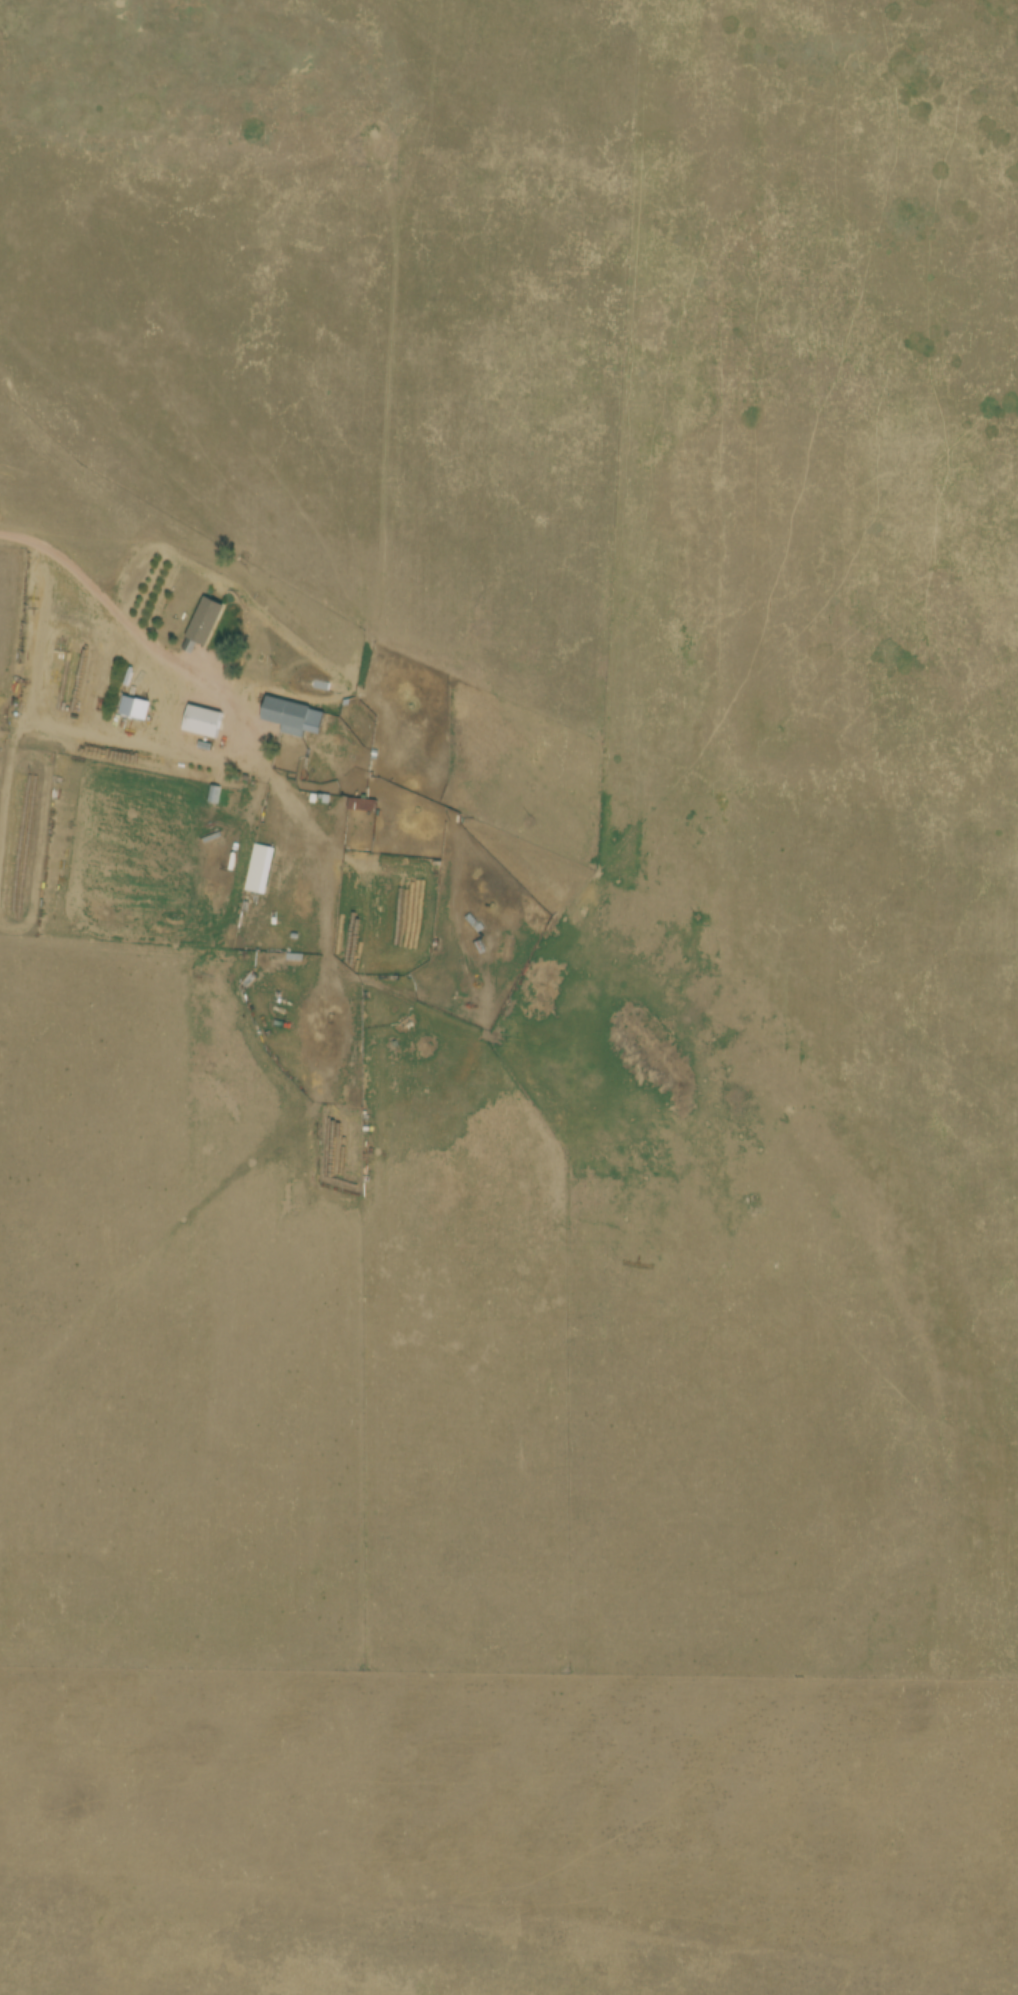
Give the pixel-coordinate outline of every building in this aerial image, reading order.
[(204,594),(229,604),(210,650),(187,635),(204,594)] [(268,695),(310,706),(312,708),(327,712),(321,735),(306,731),(305,736),(284,731),(284,725),(261,718),(268,695)] [(189,704),(226,713),(219,738),(183,728),(189,704)] [(256,843),(277,848),(267,894),(246,890),(256,843)]
